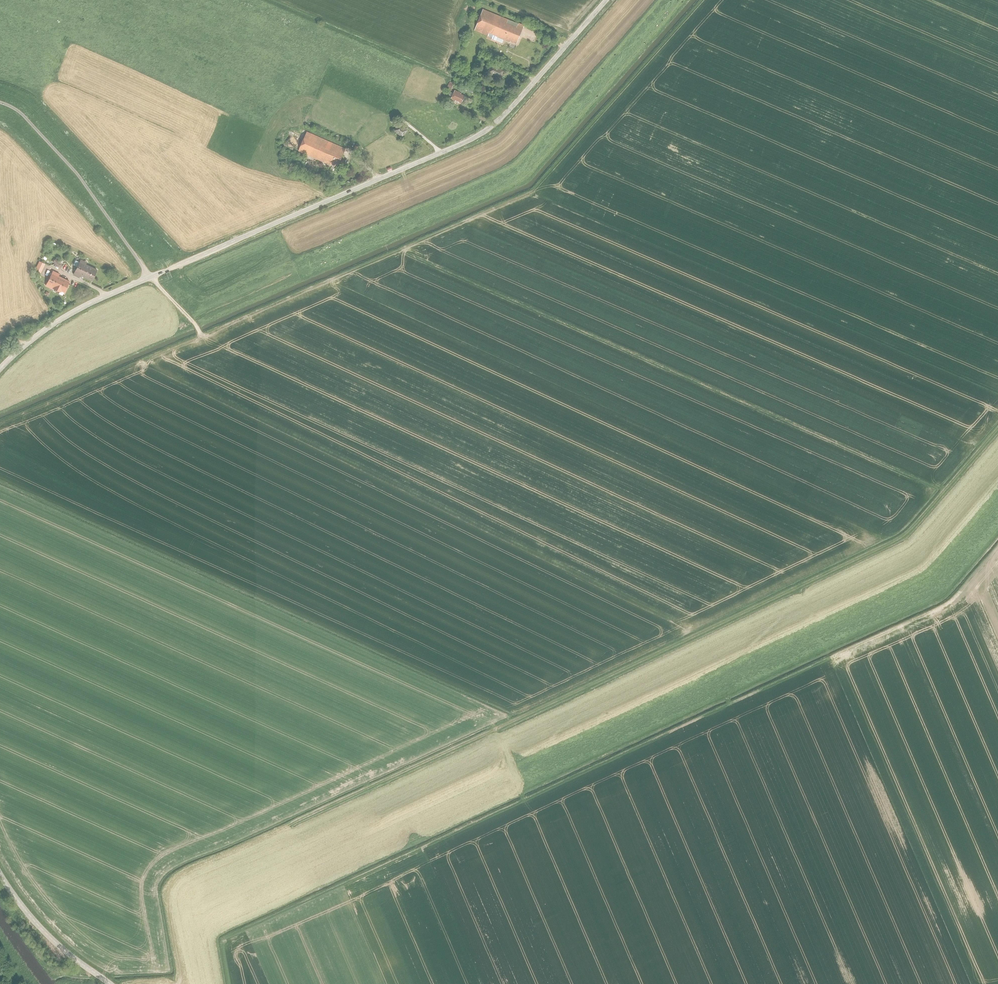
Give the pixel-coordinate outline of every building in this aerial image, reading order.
[(525,26),(483,9),(474,31),(517,48),(525,26)] [(501,79),(504,71),(492,67),(489,74),(501,79)] [(454,92),(451,99),(462,104),(465,96),(454,92)] [(394,131),(402,138),(408,132),(400,124),(394,131)] [(344,150),(304,131),(296,148),(336,167),(344,150)] [(80,258),(77,265),(96,274),(98,269),(86,264),(87,262),(80,258)] [(46,264),(40,262),(35,271),(41,274),(46,264)] [(96,274),(77,265),(73,272),(81,276),(82,274),(93,280),(96,274)] [(51,270),(44,284),(51,288),(52,286),(64,291),(69,281),(58,276),(59,274),(51,270)]
